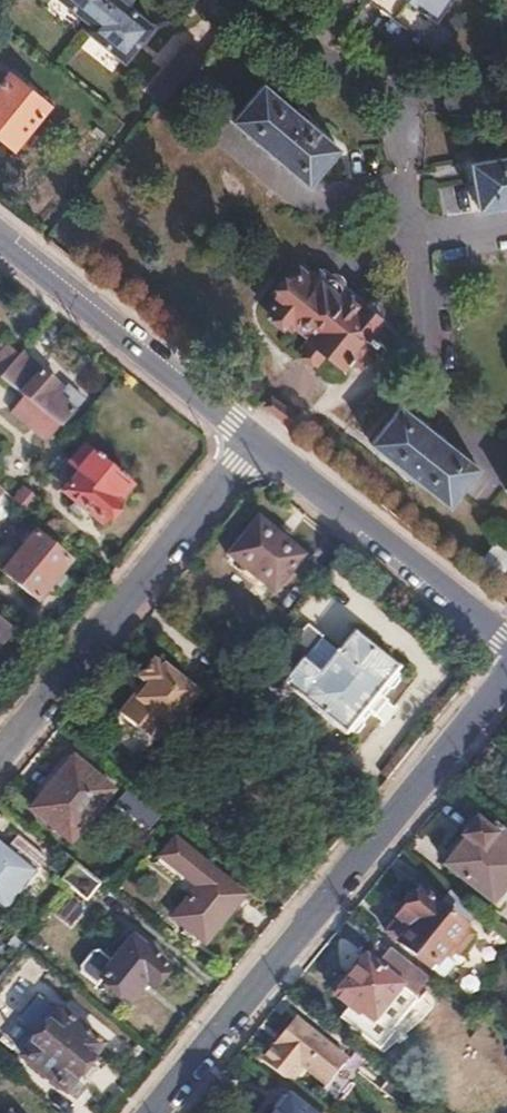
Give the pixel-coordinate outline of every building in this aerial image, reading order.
[(126,0),(43,0),(124,67),(156,25),(126,0)] [(416,40),(444,0),(360,0),(416,40)] [(0,84),(0,136),(13,146),(47,103),(9,73),(0,84)] [(265,85),(237,116),(312,181),(339,150),(265,85)] [(473,164),(482,209),(506,205),(506,157),(473,164)] [(301,267),(270,307),(294,326),(296,324),(312,336),(310,339),(345,366),(352,358),(362,365),(373,352),(392,366),(410,343),(383,321),(387,315),(369,301),(365,306),(321,271),(314,278),(301,267)] [(23,354),(3,379),(34,405),(58,425),(60,426),(73,409),(59,397),(65,389),(43,371),(49,362),(30,346),(23,354)] [(0,366),(0,376),(3,379),(23,354),(15,348),(0,366)] [(54,366),(49,362),(43,371),(65,389),(59,397),(73,409),(92,386),(59,360),(54,366)] [(402,404),(372,442),(448,504),(479,466),(402,404)] [(34,405),(22,420),(46,440),(58,425),(34,405)] [(66,459),(53,475),(68,487),(65,491),(103,522),(120,502),(118,500),(131,483),(86,447),(72,464),(66,459)] [(24,488),(15,499),(28,511),(37,499),(24,488)] [(257,516),(226,555),(273,592),(304,555),(257,516)] [(36,533),(4,572),(39,601),(56,580),(53,578),(69,559),(36,533)] [(484,560),(501,575),(506,568),(506,549),(498,542),(484,560)] [(3,643),(15,628),(0,616),(0,641),(3,643)] [(302,628),(270,670),(284,680),(282,682),(347,734),(368,708),(379,693),(398,669),(354,634),(321,677),(301,661),(317,640),(302,628)] [(142,692),(129,707),(163,735),(175,720),(181,725),(193,710),(188,706),(204,686),(170,658),(169,660),(160,653),(146,671),(154,677),(157,680),(145,695),(142,692)] [(154,677),(142,692),(145,695),(157,680),(154,677)] [(379,693),(368,708),(375,714),(387,700),(379,693)] [(80,761),(37,813),(74,843),(116,792),(80,761)] [(447,866),(491,902),(505,885),(506,887),(506,833),(496,824),(490,831),(476,820),(463,837),(468,841),(447,866)] [(5,910),(47,859),(20,837),(11,848),(0,840),(0,906),(5,910)] [(177,838),(162,856),(198,886),(174,916),(206,942),(245,894),(177,838)] [(76,862),(62,879),(74,889),(87,900),(101,883),(76,862)] [(406,905),(387,930),(418,955),(422,950),(436,961),(449,945),(458,953),(474,933),(465,926),(477,911),(450,889),(438,903),(419,889),(417,892),(409,891),(403,899),(406,905)] [(133,939),(102,976),(130,999),(145,980),(153,987),(169,968),(133,939)] [(341,978),(333,989),(336,994),(335,995),(359,1015),(361,1012),(374,1022),(377,1017),(384,1017),(389,1011),(387,1005),(402,987),(414,997),(426,983),(376,943),(348,978),(341,978)] [(61,1010),(23,1056),(66,1090),(104,1045),(61,1010)] [(295,1020),(259,1062),(282,1080),(291,1082),(302,1069),(324,1089),(345,1063),(295,1020)] [(275,1112),(309,1112),(289,1096),(275,1112)]
